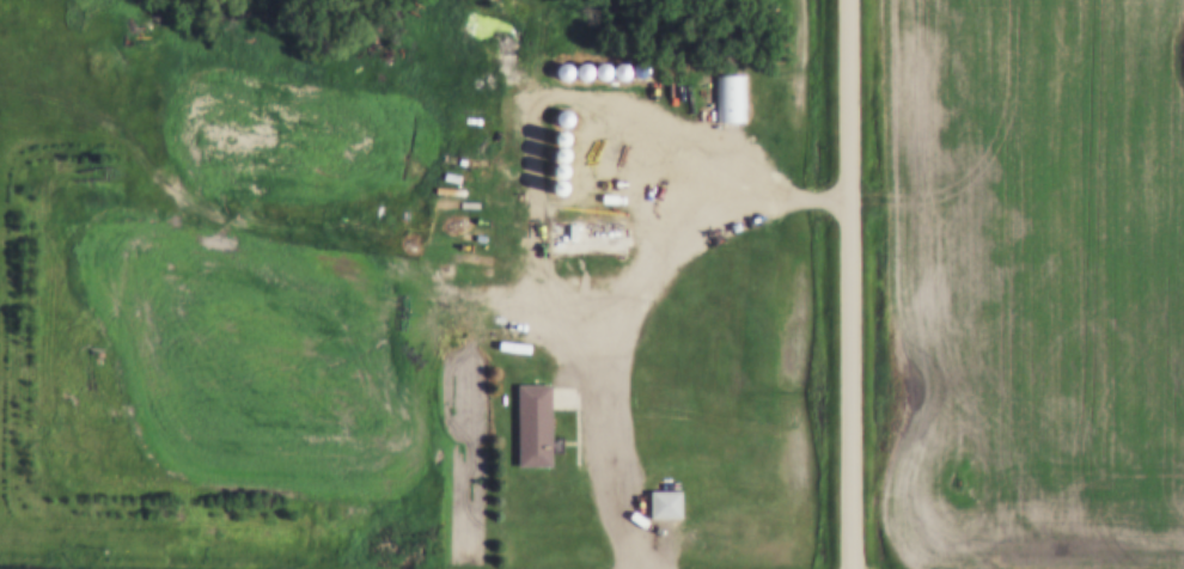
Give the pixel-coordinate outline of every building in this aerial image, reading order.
[(575,74),(574,71),(570,67),(566,66),(562,67),(559,71),(557,74),(559,79),(562,82),(566,84),(570,82),(574,79),(575,74)] [(594,74),(593,69),(590,67),(585,66),(581,67),(578,69),(576,74),(578,79),(581,81),(585,82),(590,81),(593,79),(594,74)] [(612,74),(611,69),(609,67),(604,66),(599,67),(597,69),(596,74),(597,79),(599,81),(604,82),(609,81),(611,79),(612,74)] [(631,74),(630,69),(627,67),(622,66),(618,67),(615,69),(614,74),(615,79),(618,81),(622,82),(627,81),(630,79),(631,74)] [(651,74),(649,69),(646,67),(641,66),(637,67),(634,69),(633,74),(634,79),(637,81),(641,82),(646,81),(649,79),(651,74)] [(716,78),(747,78),(747,121),(716,121),(716,78)] [(574,122),(573,117),(569,114),(566,112),(561,114),(557,117),(556,122),(557,126),(561,129),(566,130),(569,129),(573,126),(574,122)] [(574,146),(573,141),(570,139),(566,137),(562,139),(560,141),(559,146),(560,149),(562,153),(566,154),(570,153),(573,149),(574,146)] [(574,163),(573,159),(570,155),(566,154),(562,155),(560,159),(559,163),(560,166),(562,170),(566,171),(570,170),(573,166),(574,163)] [(574,179),(573,176),(570,172),(566,171),(562,172),(559,176),(559,179),(559,184),(562,186),(566,188),(570,186),(573,184),(574,179)] [(574,196),(573,192),(570,190),(566,189),(562,190),(559,192),(557,196),(559,201),(562,203),(566,204),(570,203),(573,201),(574,196)] [(594,258),(594,241),(619,241),(619,222),(545,221),(545,258),(594,258)] [(521,385),(554,385),(554,464),(521,464),(521,385)] [(653,491),(684,491),(684,519),(653,519),(653,491)]
